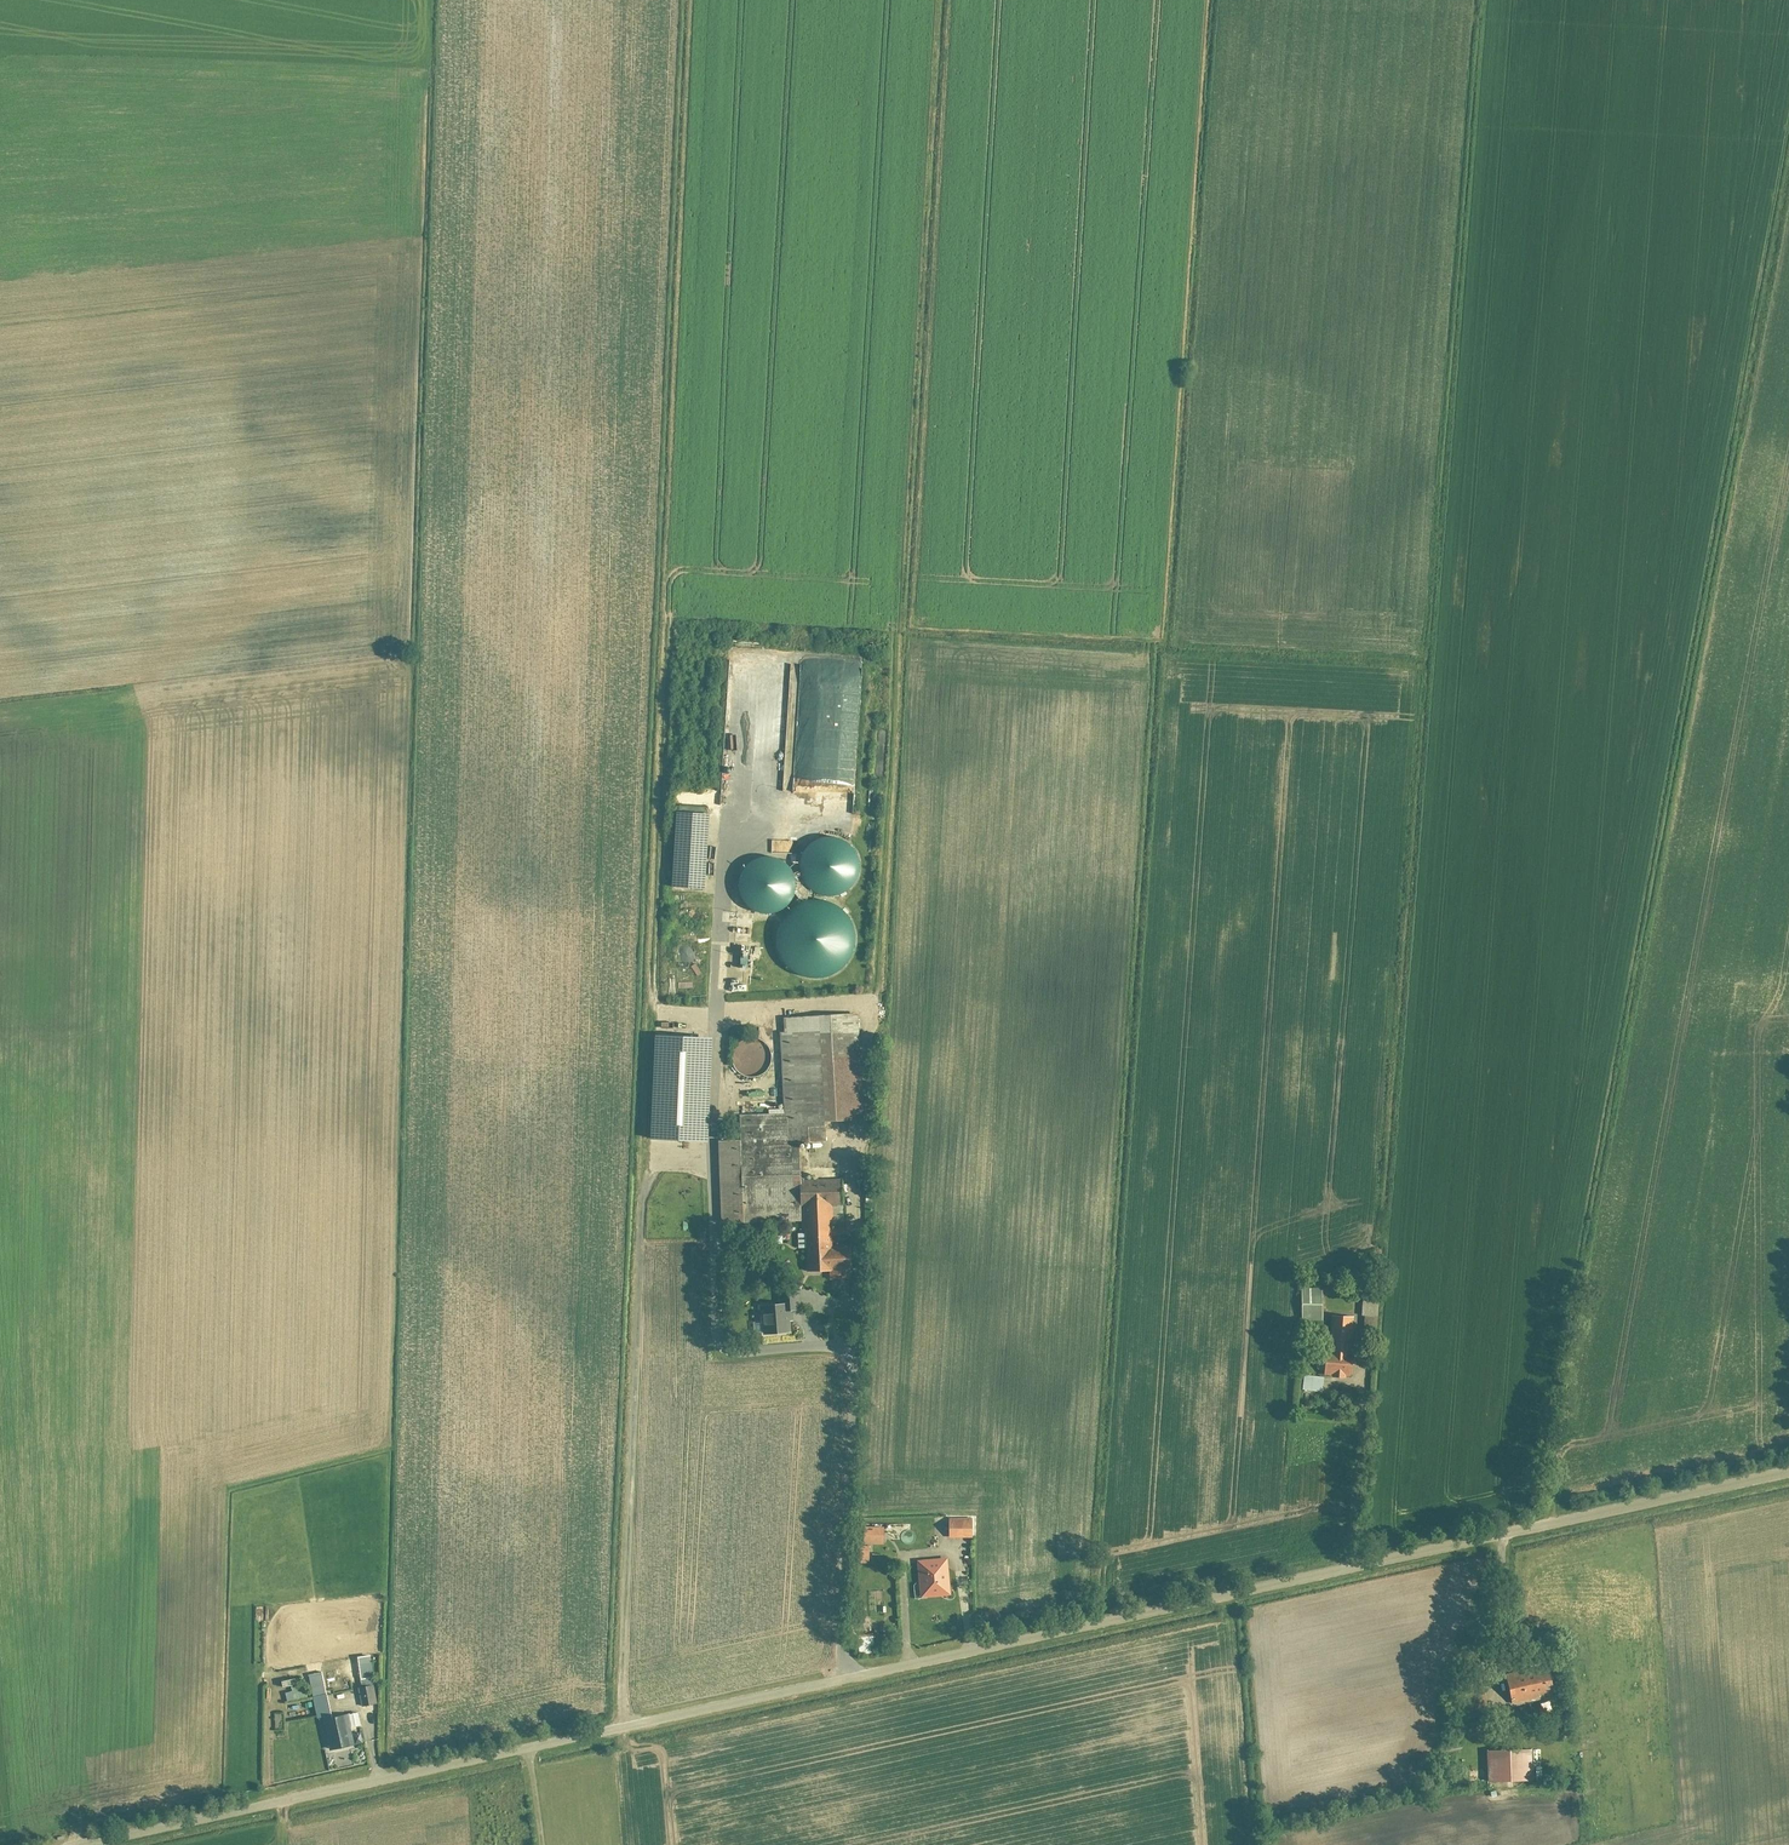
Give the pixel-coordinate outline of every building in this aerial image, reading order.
[(875,1018),(887,1019),(888,997),(876,997),(875,1018)] [(716,1140),(720,1228),(806,1224),(804,1190),(803,1144),(829,1143),(828,1120),(864,1118),(860,1016),(781,1019),(784,1114),(734,1116),(735,1139),(716,1140)] [(766,1041),(764,1039),(757,1037),(749,1037),(743,1039),(738,1045),(734,1053),(734,1060),(737,1066),(742,1071),(745,1073),(751,1075),(757,1075),(763,1072),(769,1068),(772,1062),(773,1054),(770,1047),(766,1041)] [(834,1246),(833,1227),(845,1227),(844,1189),(833,1189),(804,1190),(806,1224),(807,1272),(831,1272),(831,1284),(851,1283),(850,1269),(856,1269),(855,1245),(834,1246)] [(1358,1268),(1357,1286),(1375,1287),(1376,1269),(1358,1268)] [(779,1291),(780,1306),(781,1311),(786,1311),(798,1310),(797,1290),(779,1291)] [(1303,1292),(1302,1323),(1320,1324),(1322,1293),(1303,1292)] [(781,1311),(780,1306),(759,1307),(760,1324),(764,1324),(765,1334),(787,1332),(786,1311),(781,1311)] [(1330,1317),(1325,1378),(1354,1380),(1358,1319),(1330,1317)] [(1303,1375),(1302,1391),(1323,1393),(1325,1378),(1303,1375)] [(950,1520),(950,1540),(972,1540),(972,1520),(950,1520)] [(864,1531),(864,1547),(885,1547),(885,1531),(864,1531)] [(916,1564),(920,1599),(952,1595),(948,1560),(916,1564)] [(1508,1671),(1512,1703),(1554,1698),(1550,1666),(1508,1671)] [(292,1688),(296,1704),(313,1700),(317,1719),(333,1715),(324,1674),(307,1678),(309,1684),(292,1688)] [(362,1690),(364,1708),(380,1706),(378,1688),(362,1690)] [(274,1715),(274,1732),(285,1732),(285,1716),(274,1715)] [(360,1728),(358,1716),(324,1723),(330,1753),(355,1748),(351,1730),(360,1728)] [(1488,1752),(1489,1784),(1534,1782),(1532,1750),(1488,1752)]
